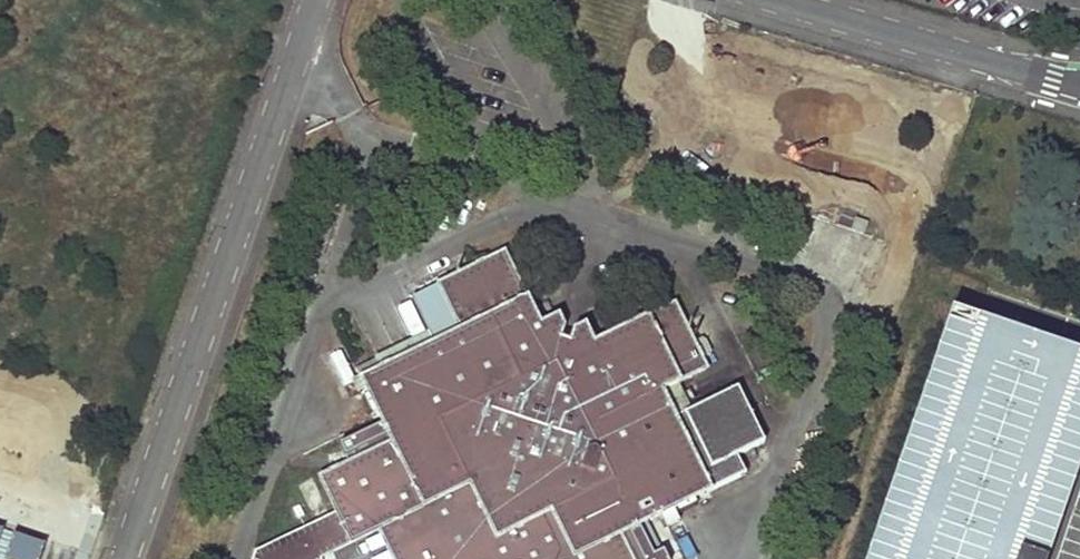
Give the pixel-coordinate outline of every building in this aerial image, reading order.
[(382,528),(397,558),(667,558),(646,517),(742,467),(736,447),(763,433),(740,381),(681,411),(668,385),(711,366),(677,297),(652,310),(650,307),(597,332),(587,314),(575,321),(572,332),(563,329),(567,318),(561,306),(544,314),(530,286),(522,289),(513,270),(516,268),(506,248),(437,281),(457,323),(361,372),(392,439),(320,474),(336,509),(255,550),(252,558),(321,558),(321,554),(382,528)] [(428,307),(415,313),(426,336),(439,330),(428,307)] [(865,558),(1051,558),(1079,474),(1079,359),(949,314),(865,558)]
